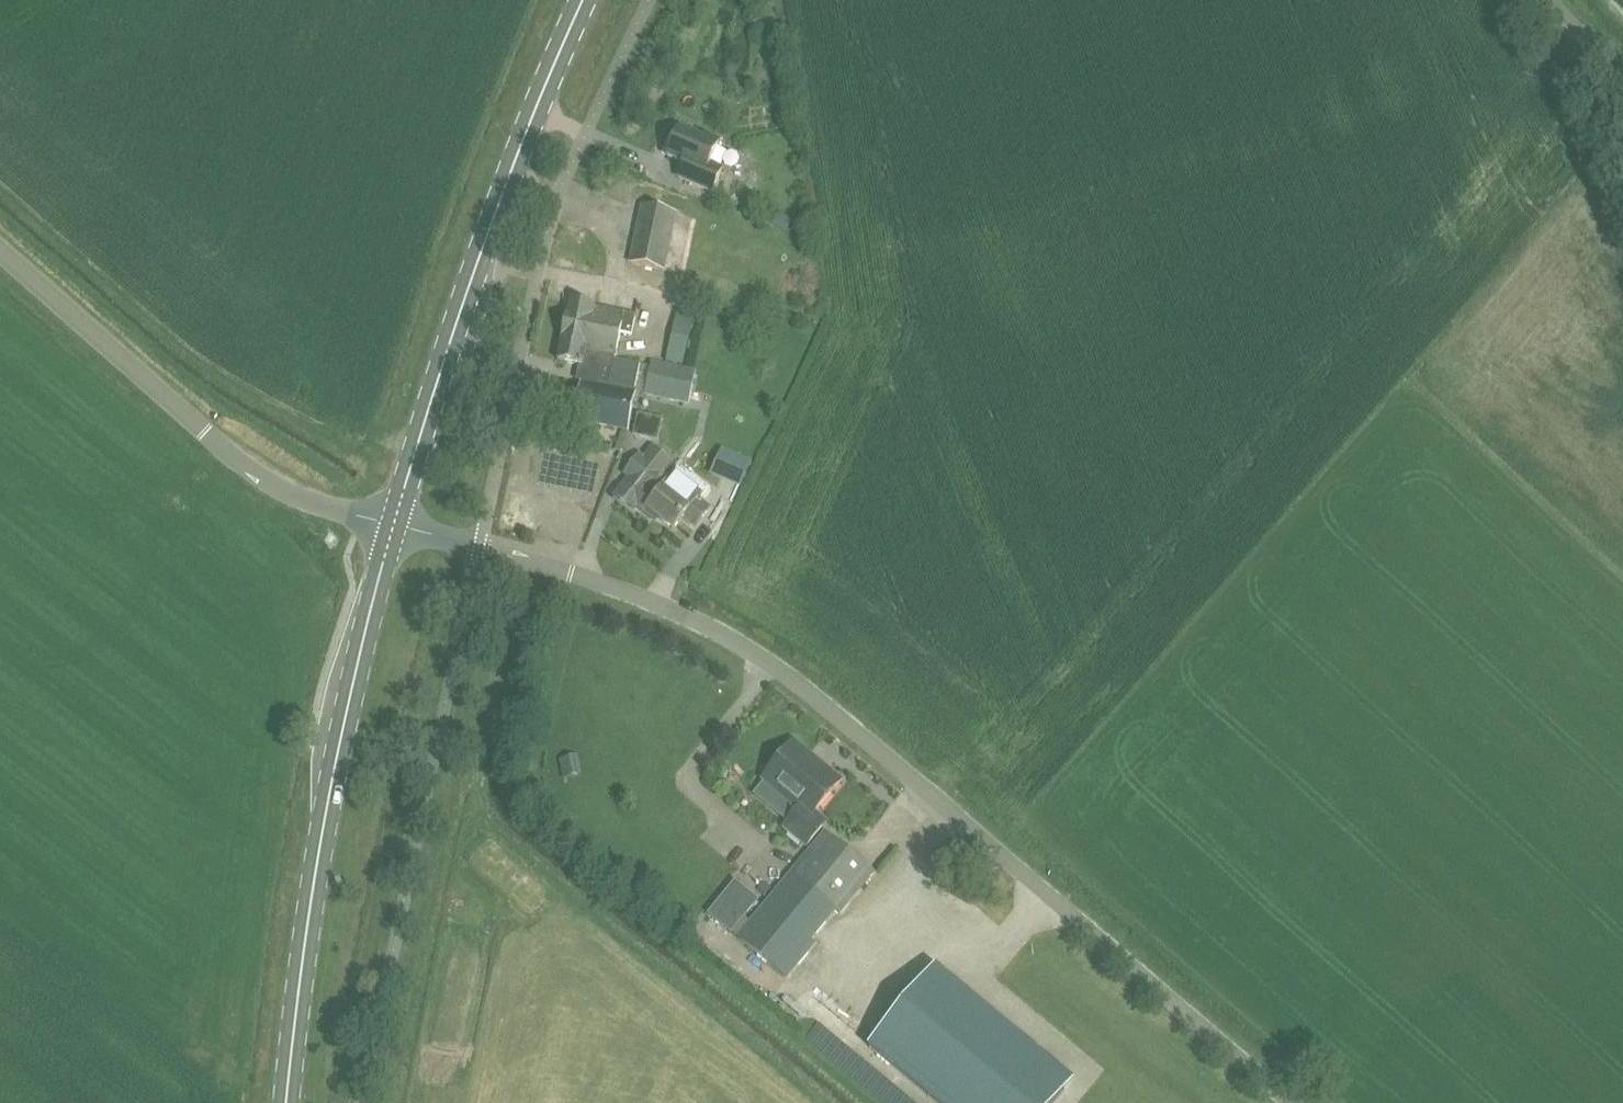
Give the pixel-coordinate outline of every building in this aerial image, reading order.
[(668,156),(684,163),(691,166),(685,181),(712,192),(723,168),(710,163),(720,141),(706,135),(704,140),(680,129),(677,137),(672,138),(668,147),(670,152),(668,156)] [(666,272),(667,267),(677,212),(642,205),(629,263),(666,272)] [(775,223),(787,231),(793,220),(781,213),(775,223)] [(595,306),(570,301),(558,360),(586,366),(575,419),(627,430),(641,365),(615,360),(621,332),(631,335),(636,316),(595,307),(595,306)] [(685,362),(696,313),(680,310),(670,359),(685,362)] [(688,373),(652,365),(646,396),(682,403),(688,373)] [(638,416),(633,438),(658,443),(663,422),(638,416)] [(747,488),(762,465),(722,441),(712,457),(725,465),(720,472),(747,488)] [(671,462),(654,448),(645,460),(640,456),(626,474),(631,477),(617,496),(634,509),(637,506),(647,513),(649,510),(672,481),(662,474),(671,462)] [(672,481),(649,510),(674,529),(684,517),(696,527),(710,509),(698,500),(705,491),(692,481),(684,491),(672,481)] [(792,778),(812,756),(794,742),(763,779),(799,809),(804,802),(801,799),(806,791),(792,778)] [(842,781),(812,756),(792,778),(806,791),(801,799),(804,802),(799,809),(784,827),(806,846),(826,822),(815,812),(842,781)] [(738,938),(786,979),(815,945),(810,941),(835,910),(839,914),(873,873),(824,833),(738,938)] [(732,935),(759,901),(736,882),(708,916),(732,935)] [(870,1048),(936,1102),(1055,1102),(1065,1091),(929,977),(870,1048)]
